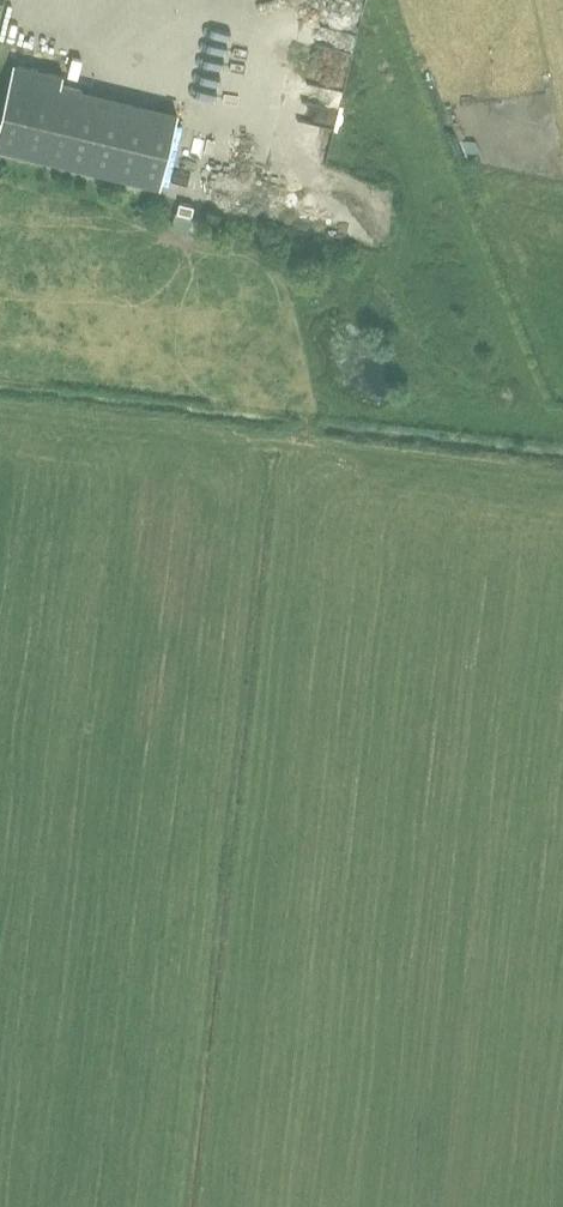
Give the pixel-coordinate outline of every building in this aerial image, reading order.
[(0,119),(0,148),(66,164),(84,88),(61,83),(64,74),(14,62),(0,119)]
